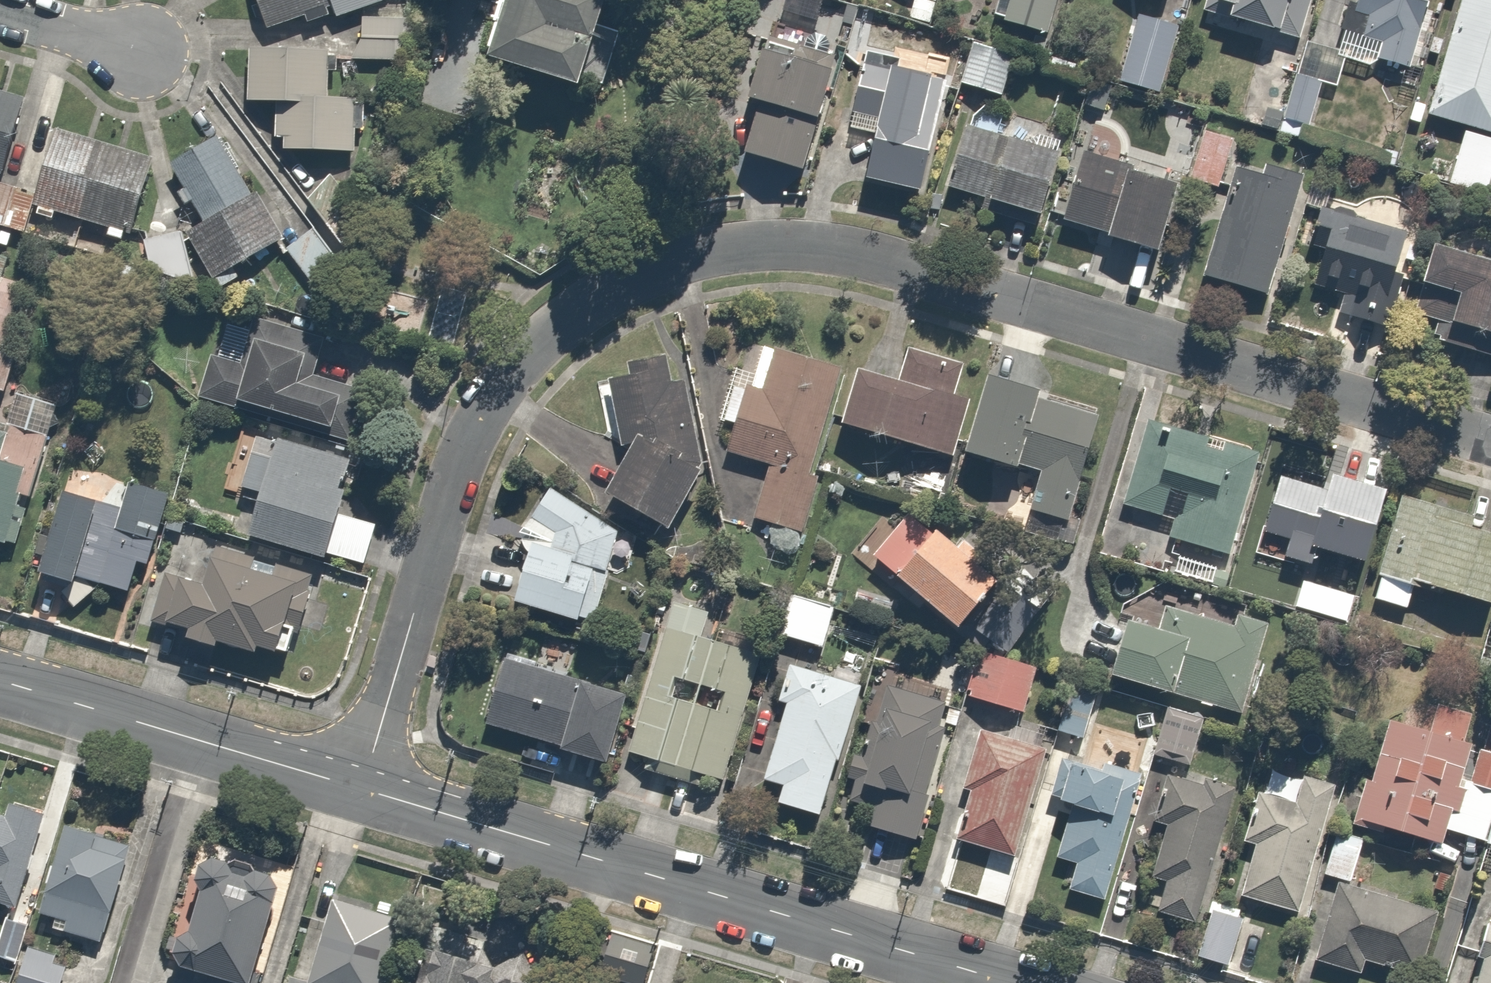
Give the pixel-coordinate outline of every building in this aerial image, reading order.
[(266,33),(338,4),(346,24),(389,3),(388,0),(253,0),(266,33)] [(494,57),(583,82),(587,77),(608,84),(623,35),(603,26),(610,0),(509,0),(494,57)] [(911,19),(932,25),(939,0),(916,0),(911,19)] [(1008,27),(1053,41),(1065,0),(1016,0),(1008,27)] [(1224,12),(1241,16),(1238,26),(1307,44),(1310,31),(1322,34),(1331,0),(1228,0),(1224,12)] [(1358,15),(1372,20),(1366,39),(1383,44),(1378,60),(1413,72),(1437,0),(1363,0),(1358,15)] [(1437,106),(1418,101),(1413,119),(1470,136),(1457,180),(1488,189),(1490,181),(1490,0),(1469,0),(1437,106)] [(1183,31),(1140,19),(1123,81),(1166,93),(1183,31)] [(404,22),(364,20),(362,56),(402,58),(404,22)] [(767,39),(765,47),(748,105),(758,108),(745,152),(809,170),(822,127),(812,124),(829,66),(832,57),(825,55),(831,37),(800,28),(794,47),(767,39)] [(1021,57),(979,43),(964,87),(1006,101),(1021,57)] [(331,50),(251,46),(249,96),(279,97),(277,133),(283,133),(282,146),(356,150),(359,97),(329,95),(331,50)] [(957,84),(864,68),(853,134),(875,138),(866,187),(937,200),(957,84)] [(1324,83),(1297,76),(1285,123),(1312,130),(1324,83)] [(0,96),(0,183),(9,185),(33,106),(0,96)] [(1075,143),(974,115),(952,193),(1054,221),(1075,143)] [(1237,139),(1207,130),(1193,177),(1223,186),(1237,139)] [(210,225),(189,236),(216,286),(289,246),(262,195),(255,199),(221,137),(174,163),(189,189),(179,195),(187,210),(198,204),(210,225)] [(156,162),(56,140),(40,209),(140,232),(156,162)] [(1185,191),(1092,159),(1069,225),(1161,258),(1185,191)] [(1306,191),(1241,170),(1208,275),(1274,295),(1306,191)] [(0,184),(0,225),(27,231),(36,193),(0,184)] [(1421,240),(1325,211),(1319,230),(1337,235),(1328,266),(1406,289),(1421,240)] [(353,290),(316,230),(286,250),(322,305),(353,290)] [(180,237),(144,242),(153,300),(189,295),(180,237)] [(1439,254),(1430,283),(1422,281),(1406,330),(1490,358),(1490,271),(1439,254)] [(0,277),(0,392),(10,395),(40,289),(0,277)] [(324,339),(254,321),(250,336),(224,330),(204,409),(375,454),(389,401),(313,381),(324,339)] [(806,535),(843,373),(764,355),(755,394),(734,389),(726,423),(741,427),(734,459),(775,468),(762,525),(806,535)] [(905,388),(864,378),(850,430),(965,459),(979,404),(962,399),(969,369),(913,355),(905,388)] [(629,464),(608,502),(673,534),(709,462),(694,389),(676,389),(673,361),(623,367),(628,384),(609,388),(629,464)] [(1106,419),(996,386),(973,461),(1042,481),(1032,515),(1074,528),(1106,419)] [(0,420),(0,546),(16,550),(29,502),(37,505),(57,436),(0,420)] [(1261,454),(1148,431),(1132,511),(1178,521),(1173,545),(1240,559),(1261,454)] [(368,471),(256,442),(242,498),(258,502),(248,541),(363,570),(374,526),(355,521),(368,471)] [(1328,483),(1282,480),(1272,538),(1295,542),(1291,562),(1384,579),(1399,495),(1328,483)] [(1415,483),(1381,609),(1416,618),(1423,591),(1490,609),(1490,538),(1483,536),(1490,504),(1415,483)] [(125,515),(70,499),(47,581),(81,590),(84,578),(144,595),(173,495),(134,484),(125,515)] [(523,546),(538,558),(525,619),(619,640),(640,547),(556,492),(523,546)] [(1012,598),(923,509),(877,555),(966,643),(1012,598)] [(232,650),(252,656),(254,656),(256,657),(258,658),(260,658),(262,658),(263,659),(265,659),(267,659),(269,659),(271,659),(273,658),(275,658),(277,658),(279,657),(281,656),(283,655),(284,654),(286,653),(288,652),(289,651),(291,650),(292,649),(294,647),(295,646),(296,644),(297,642),(298,641),(299,639),(300,637),(300,635),(301,633),(301,632),(302,630),(302,628),(302,626),(316,578),(219,550),(208,586),(168,574),(154,622),(197,635),(193,651),(228,662),(232,650)] [(836,610),(800,599),(788,642),(824,652),(836,610)] [(719,613),(680,601),(634,757),(739,789),(776,666),(709,645),(719,613)] [(1164,631),(1136,624),(1121,680),(1251,714),(1276,619),(1247,611),(1243,629),(1169,610),(1164,631)] [(870,828),(926,840),(967,656),(886,638),(875,687),(888,690),(882,716),(894,719),(870,828)] [(1039,667),(984,651),(970,702),(1025,718),(1039,667)] [(1475,749),(1490,686),(1490,665),(1446,654),(1426,734),(1380,722),(1352,835),(1442,857),(1447,837),(1490,848),(1490,753),(1475,749)] [(634,706),(510,658),(485,723),(609,771),(634,706)] [(869,690),(795,670),(765,785),(786,790),(782,807),(836,821),(869,690)] [(1099,696),(1067,689),(1058,730),(1090,736),(1099,696)] [(1210,721),(1167,709),(1155,753),(1198,765),(1210,721)] [(975,797),(963,847),(1028,863),(1055,750),(979,731),(964,794),(975,797)] [(1242,785),(1176,766),(1158,827),(1174,832),(1159,882),(1173,887),(1164,918),(1200,929),(1242,785)] [(1139,788),(1069,769),(1057,813),(1071,817),(1059,862),(1073,865),(1068,883),(1111,895),(1139,788)] [(1342,794),(1270,771),(1246,847),(1258,851),(1242,901),(1302,920),(1342,794)] [(23,909),(49,812),(15,803),(10,821),(0,818),(0,902),(23,909)] [(103,839),(72,830),(45,917),(56,921),(53,933),(103,949),(133,851),(102,842),(103,839)] [(210,870),(182,978),(201,982),(259,982),(285,885),(264,880),(263,883),(210,870)] [(1344,886),(1320,967),(1368,980),(1372,968),(1423,982),(1438,982),(1456,918),(1344,886)] [(339,902),(314,982),(391,982),(410,923),(339,902)] [(1261,926),(1215,913),(1202,962),(1248,975),(1261,926)] [(5,917),(0,936),(0,964),(15,968),(28,923),(5,917)] [(1479,982),(1490,982),(1490,946),(1479,982)] [(25,950),(19,982),(65,982),(70,958),(25,950)] [(439,956),(432,982),(528,982),(532,967),(508,961),(505,972),(439,956)]
